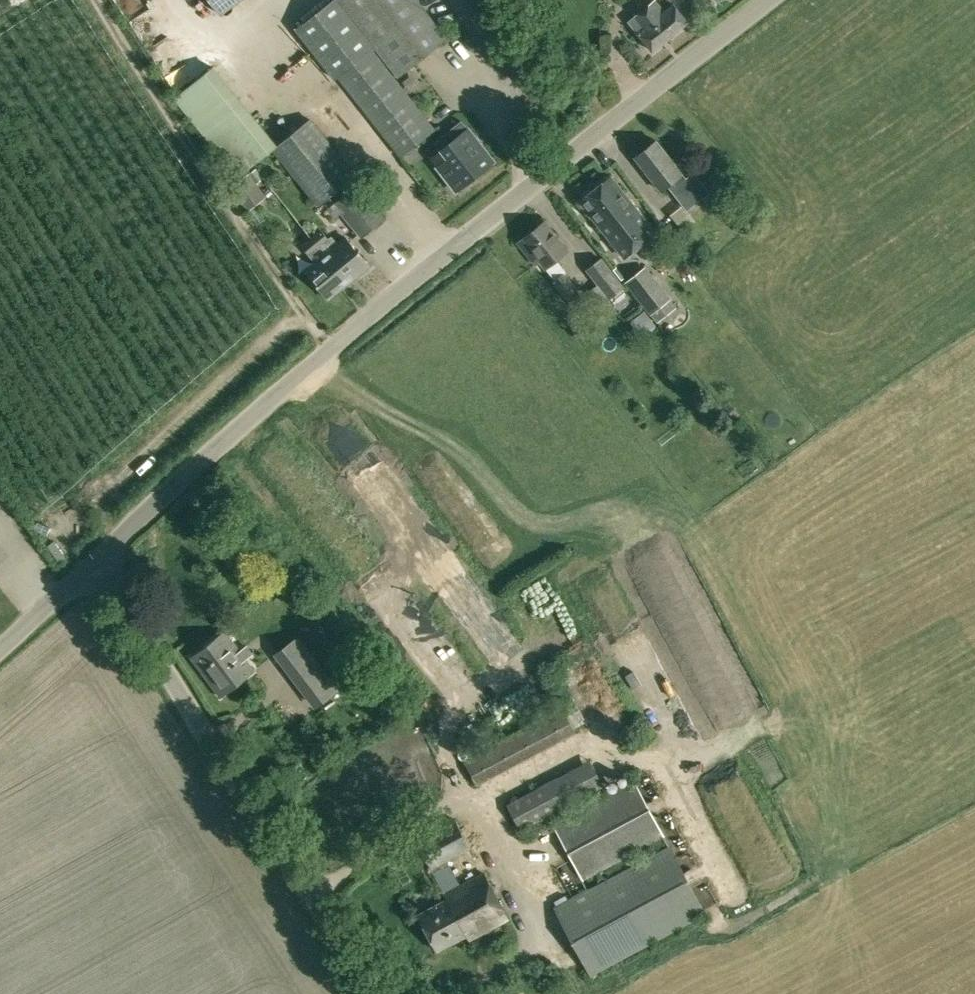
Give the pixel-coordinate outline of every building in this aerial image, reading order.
[(419,0),(331,0),(295,28),(334,78),(338,76),(400,155),(434,128),(396,79),(447,36),(419,0)] [(652,50),(688,21),(674,4),(665,11),(657,0),(654,0),(629,20),(638,31),(637,32),(652,50)] [(272,149),(318,205),(355,175),(310,118),(277,143),(214,65),(174,97),(238,177),(272,149)] [(437,164),(456,188),(466,181),(494,160),(461,118),(443,132),(449,140),(440,148),(447,156),(437,164)] [(667,184),(686,209),(709,191),(693,171),(685,178),(656,139),(635,156),(660,189),(667,184)] [(232,186),(249,210),(267,197),(250,173),(232,186)] [(341,213),(361,237),(384,218),(370,202),(381,193),(367,175),(326,209),(334,219),(341,213)] [(580,200),(625,256),(654,233),(610,176),(580,200)] [(553,281),(574,308),(586,299),(565,272),(567,271),(557,258),(568,249),(545,220),(518,241),(535,263),(539,259),(554,279),(553,281)] [(325,254),(347,281),(369,263),(347,236),(339,243),(332,234),(328,237),(322,229),(312,237),(326,254),(325,254)] [(305,270),(327,297),(347,281),(325,254),(326,254),(312,237),(302,246),(315,262),(305,270)] [(585,268),(609,298),(626,286),(602,257),(585,268)] [(620,268),(633,275),(638,264),(625,257),(620,268)] [(650,314),(670,298),(645,266),(625,282),(650,314)] [(630,319),(641,334),(655,324),(644,309),(630,319)] [(366,584),(386,569),(350,521),(329,536),(366,584)] [(561,595),(548,605),(530,581),(524,586),(556,628),(575,614),(561,595)] [(600,600),(627,664),(658,651),(631,587),(600,600)] [(191,657),(221,695),(254,668),(246,658),(253,652),(247,644),(240,650),(225,630),(191,657)] [(282,664),(306,646),(298,635),(274,653),(282,664)] [(323,668),(299,686),(315,707),(339,689),(323,668)] [(580,677),(587,687),(597,680),(590,669),(580,677)] [(464,758),(477,784),(575,731),(562,706),(464,758)] [(629,734),(633,743),(647,736),(643,727),(629,734)] [(507,803),(521,830),(604,785),(590,759),(507,803)] [(552,822),(583,880),(665,836),(634,777),(552,822)] [(418,913),(436,949),(467,934),(469,938),(508,918),(485,872),(459,885),(446,859),(471,847),(456,818),(416,839),(447,899),(418,913)] [(556,907),(591,974),(706,913),(670,846),(556,907)]
